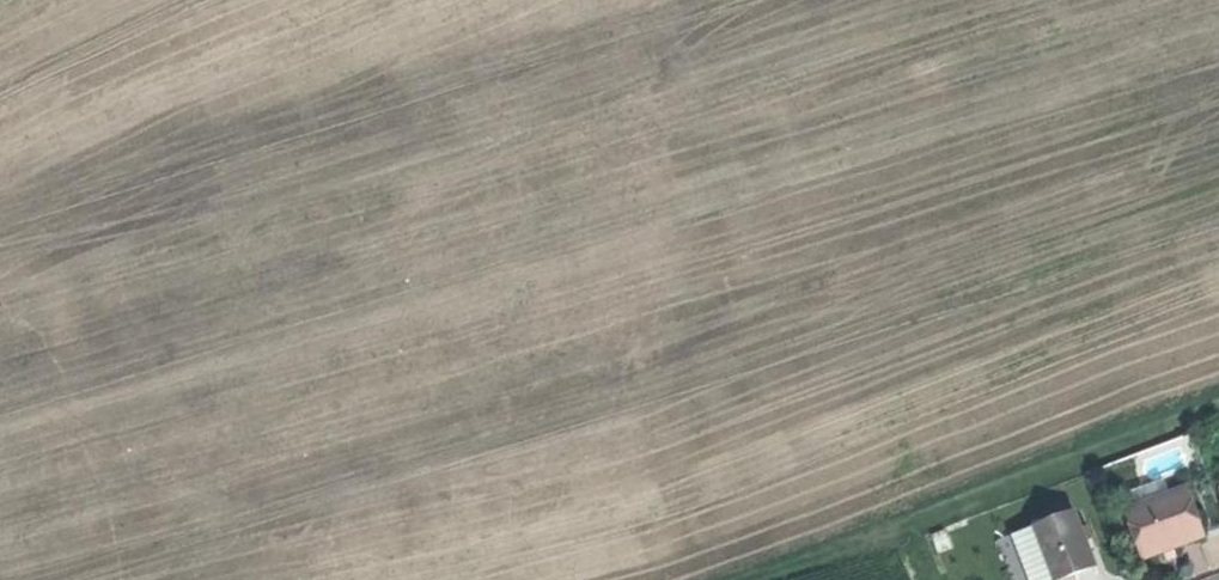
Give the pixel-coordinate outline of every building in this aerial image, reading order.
[(1171,549),(1203,538),(1186,489),(1127,510),(1144,559),(1171,549)] [(1096,565),(1074,511),(1033,528),(1054,579),(1058,579),(1096,565)] [(1096,565),(1058,579),(1086,579),(1099,575),(1096,565)]
